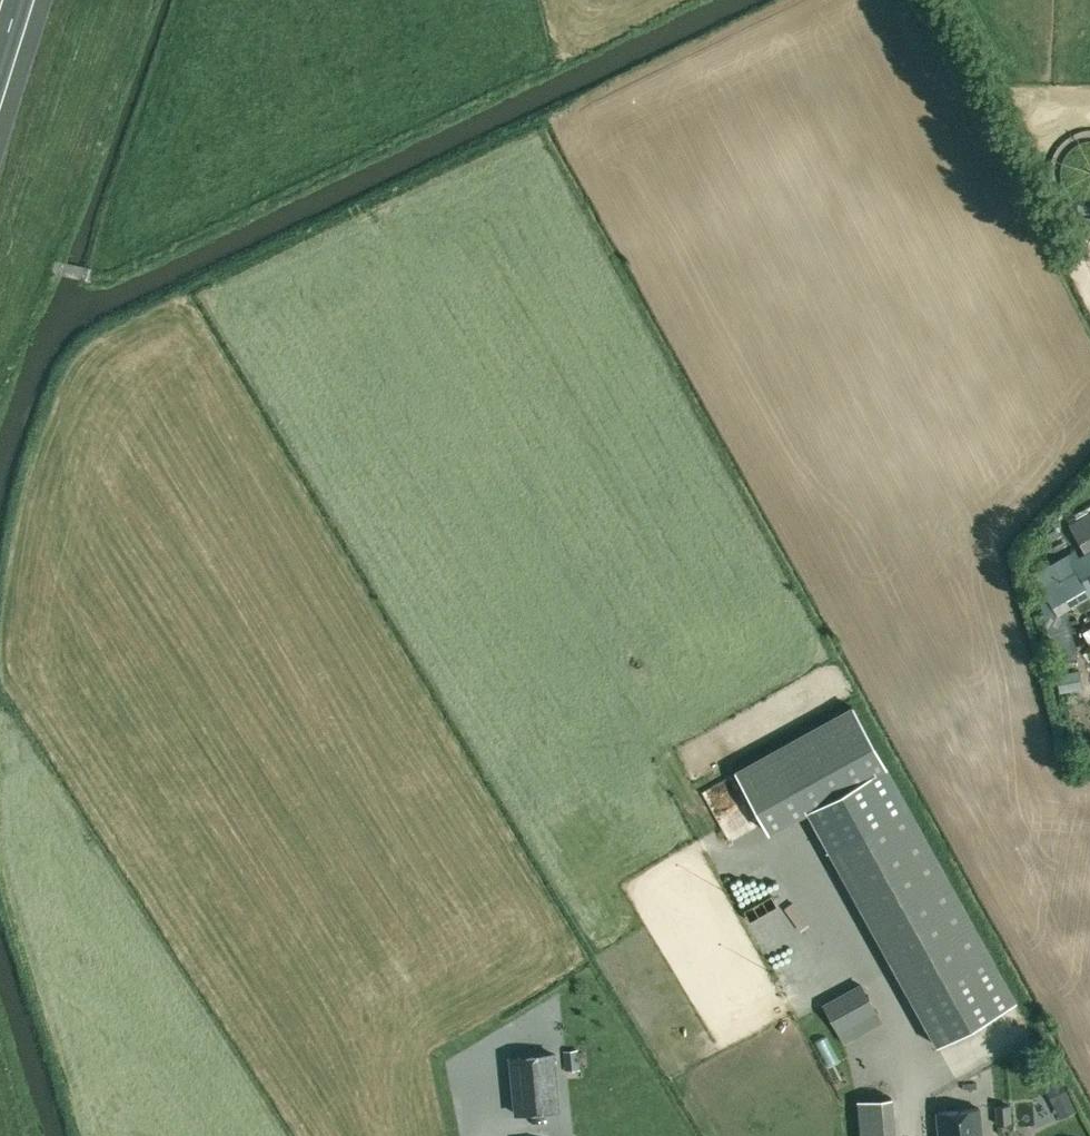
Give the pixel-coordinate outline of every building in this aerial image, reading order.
[(1072,670),(1055,673),(1059,692),(1076,688),(1072,670)] [(907,805),(887,768),(808,812),(828,848),(907,805)] [(1016,1001),(907,805),(828,848),(936,1045),(1016,1001)] [(860,984),(822,1003),(838,1031),(857,1020),(863,1031),(881,1021),(860,984)] [(577,1049),(564,1051),(565,1069),(578,1068),(577,1049)] [(557,1108),(552,1054),(510,1058),(516,1112),(557,1108)] [(996,1105),(997,1124),(1011,1122),(1010,1104),(996,1105)] [(939,1135),(982,1135),(980,1108),(937,1112),(939,1135)]
